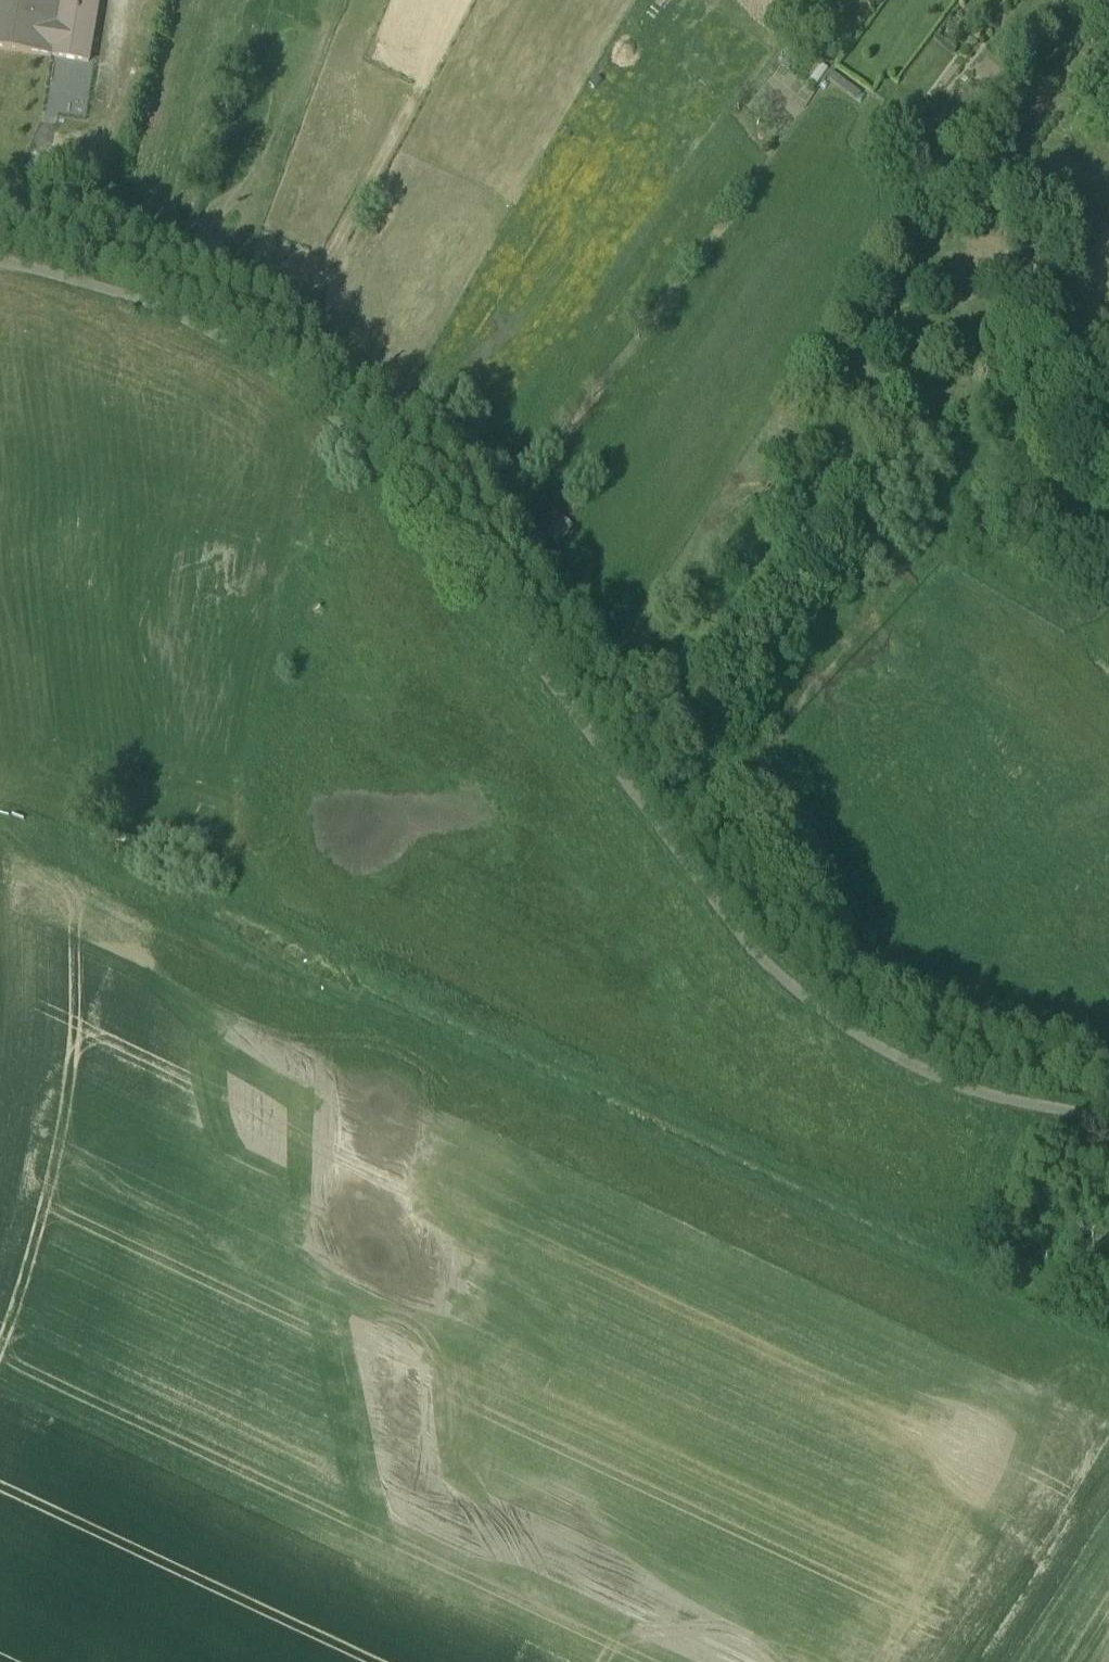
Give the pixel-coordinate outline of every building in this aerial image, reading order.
[(52,57),(61,0),(0,0),(0,49),(52,57)] [(52,57),(89,63),(99,0),(61,0),(52,57)] [(547,534),(565,550),(582,530),(565,515),(547,534)]
